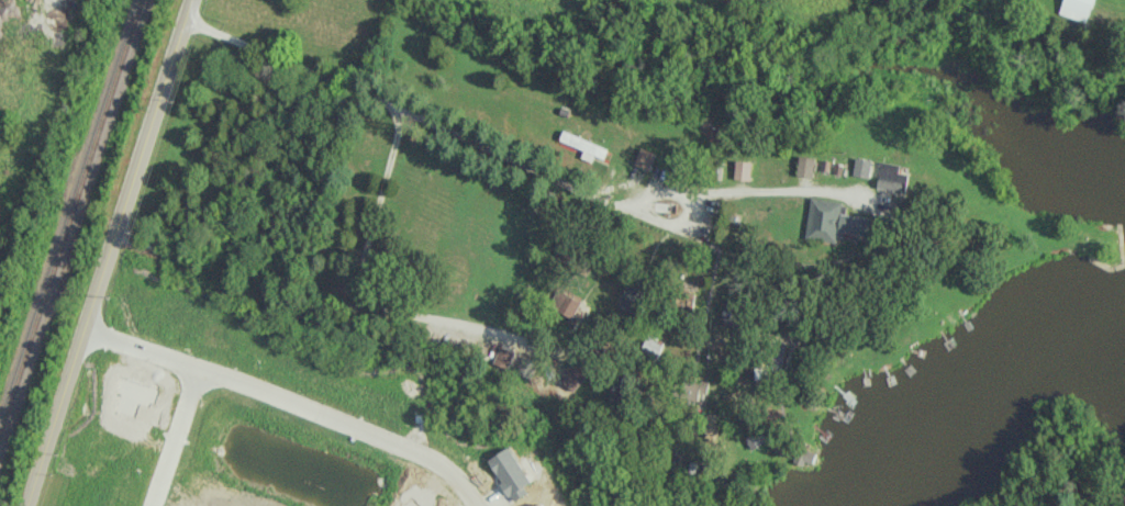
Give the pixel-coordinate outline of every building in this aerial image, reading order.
[(1086,22),(1093,0),(1063,0),(1059,13),(1086,22)] [(581,157),(592,160),(594,155),(604,158),(607,146),(562,132),(560,141),(584,148),(581,157)] [(649,170),(656,152),(640,147),(634,164),(649,170)] [(813,177),(815,157),(799,156),(797,175),(813,177)] [(854,175),(870,177),(872,159),(856,157),(854,175)] [(752,162),(736,160),(733,178),(749,180),(752,162)] [(908,164),(880,163),(878,189),(906,191),(908,164)] [(804,238),(834,242),(835,232),(870,236),(872,218),(844,214),(846,203),(810,198),(804,238)] [(640,315),(648,286),(628,280),(620,309),(640,315)] [(589,307),(559,287),(548,304),(578,324),(589,307)] [(720,319),(732,321),(735,302),(723,300),(720,319)] [(513,351),(499,346),(491,366),(506,371),(513,351)] [(529,378),(536,361),(522,355),(515,372),(529,378)] [(745,438),(752,449),(768,439),(761,428),(745,438)]
